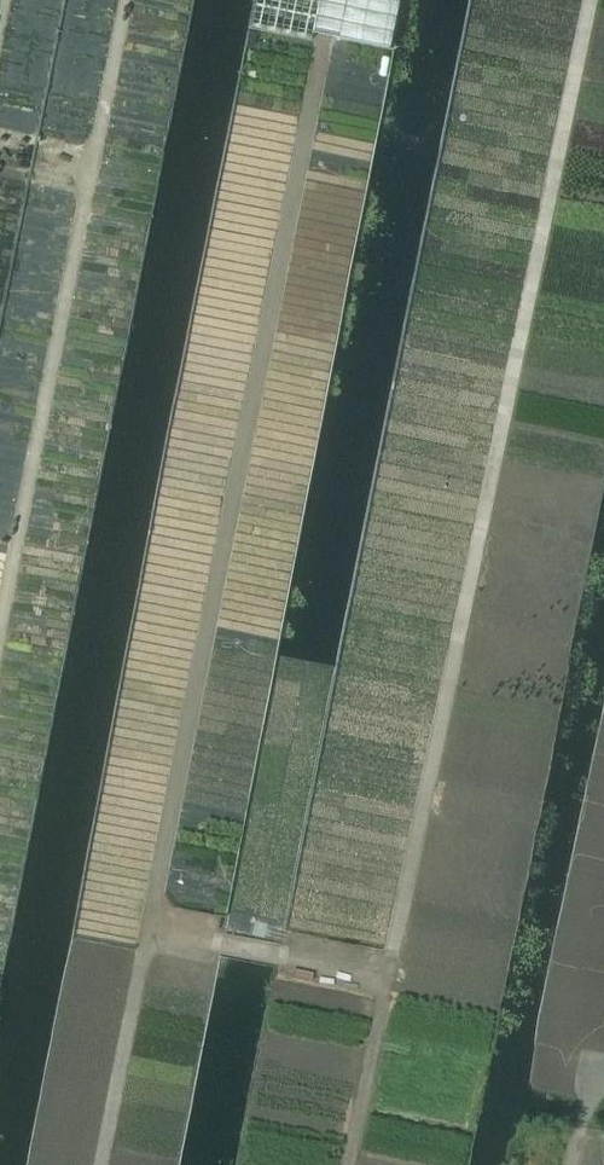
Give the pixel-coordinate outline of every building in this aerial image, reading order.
[(252,30),(312,42),(313,35),(390,50),(400,0),(258,0),(252,30)]
